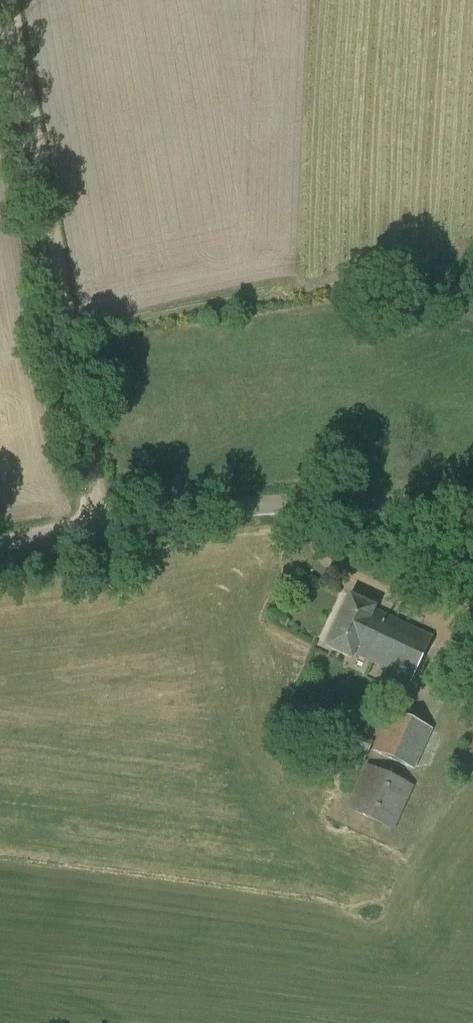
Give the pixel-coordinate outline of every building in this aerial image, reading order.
[(325,647),(352,660),(354,657),(411,683),(433,636),(375,610),(376,608),(349,596),(325,647)] [(465,713),(461,723),(472,728),(472,706),(467,703),(464,713),(465,713)] [(390,710),(370,751),(413,771),(432,730),(390,710)] [(299,736),(362,764),(372,742),(309,714),(299,736)] [(413,786),(365,765),(345,809),(393,831),(413,786)]
